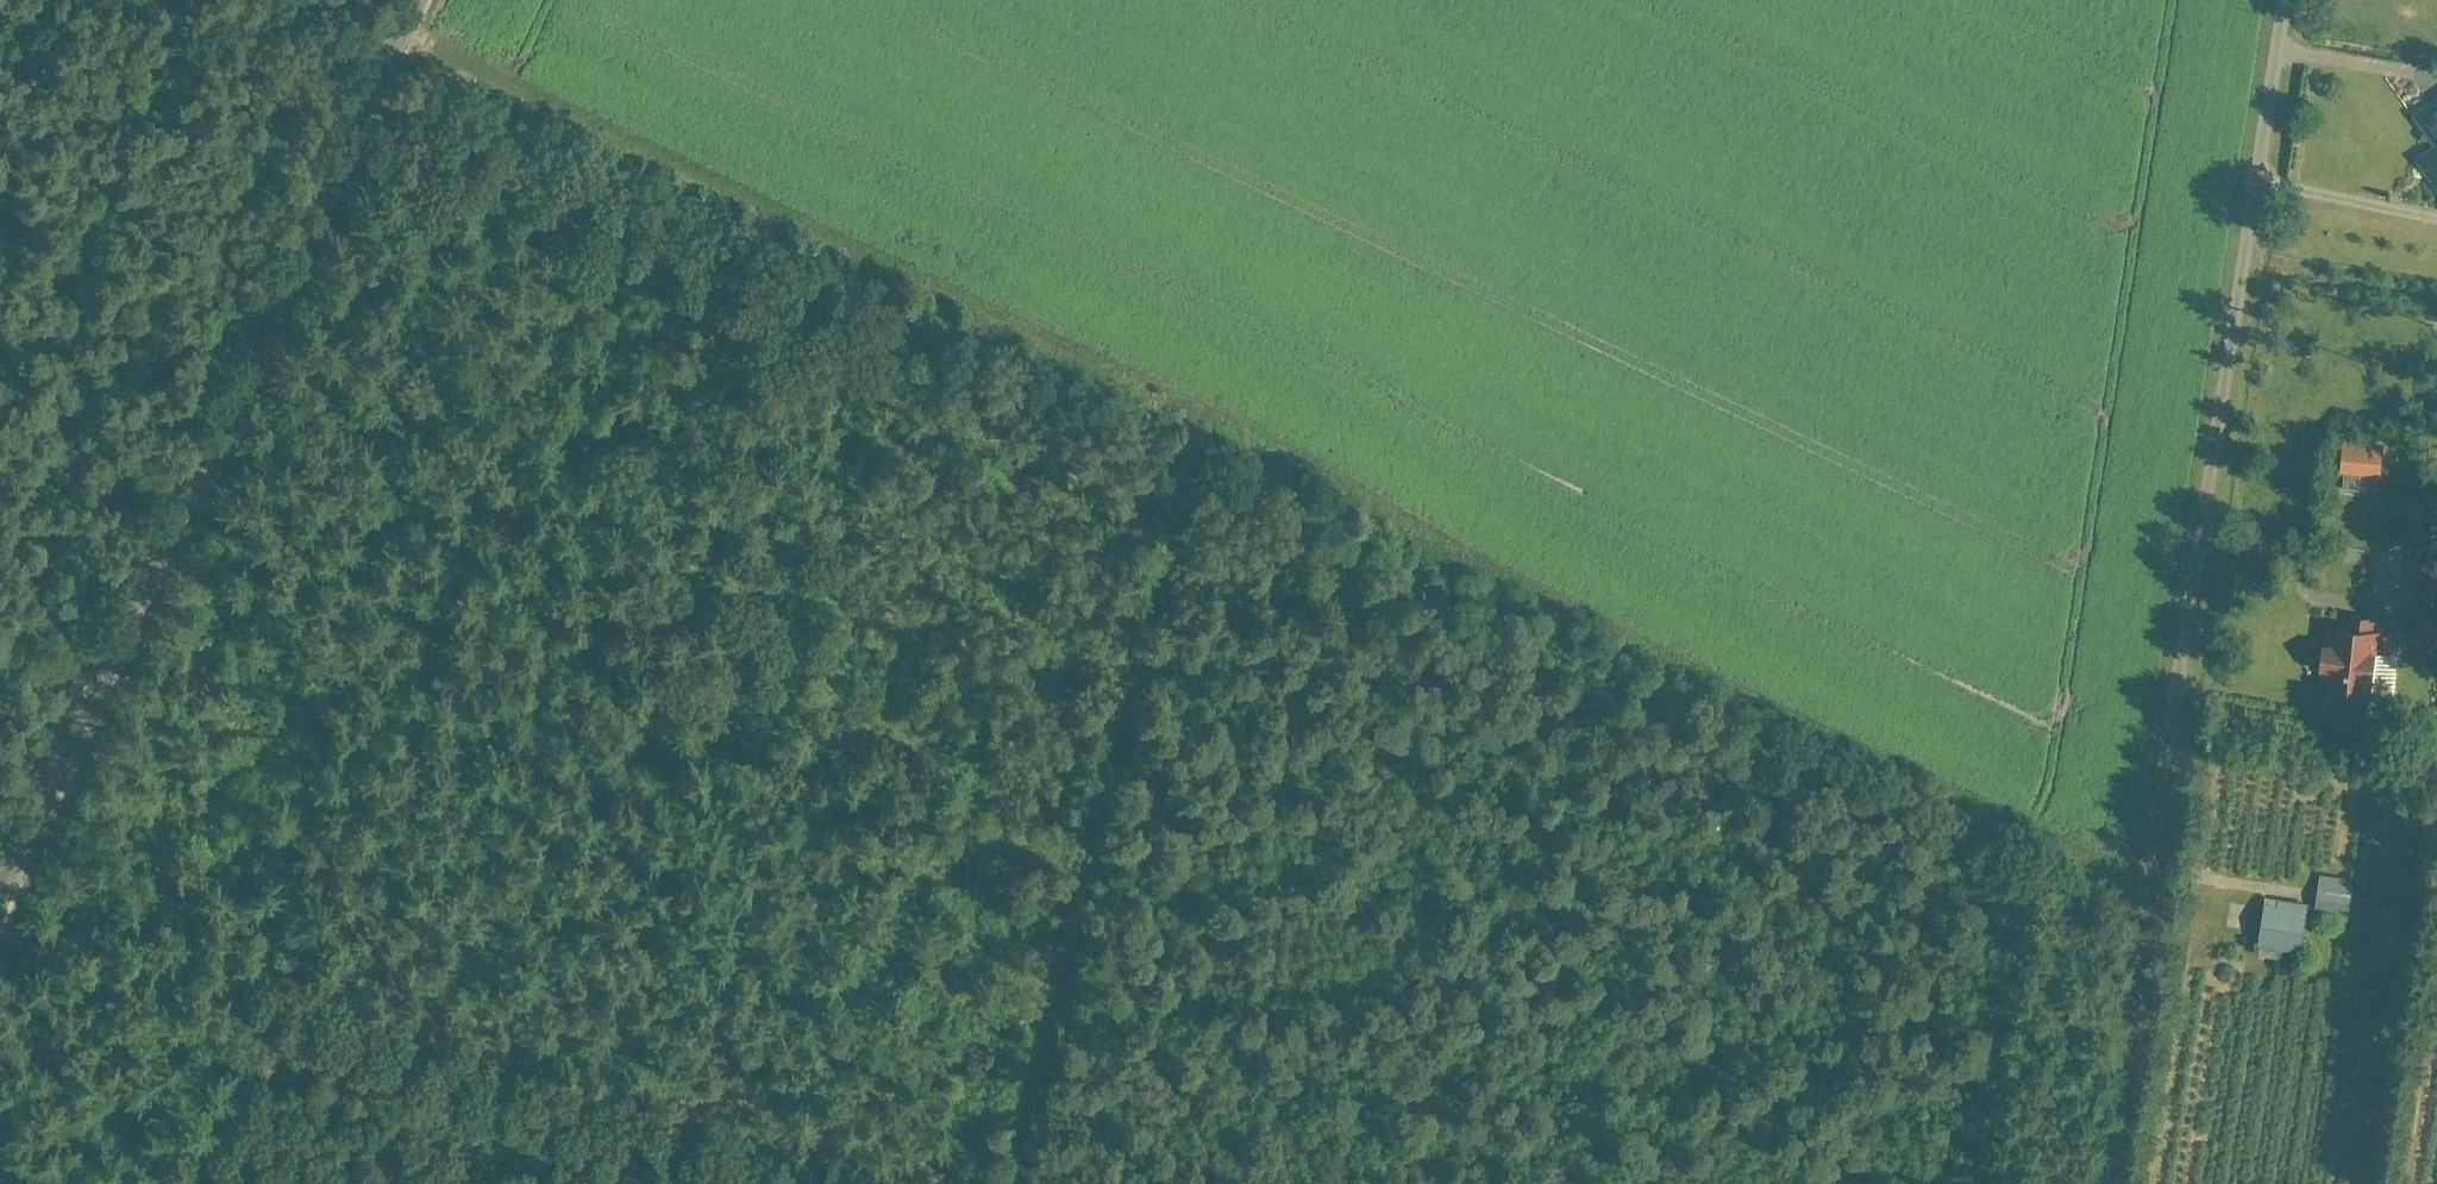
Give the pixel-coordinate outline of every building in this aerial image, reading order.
[(2414,106),(2436,134),(2436,88),(2414,106)] [(2436,186),(2436,150),(2420,162),(2436,186)] [(2332,625),(2328,691),(2381,695),(2385,629),(2332,625)] [(2360,888),(2322,888),(2321,922),(2360,923),(2360,888)] [(2264,908),(2262,952),(2307,954),(2309,910),(2264,908)]
